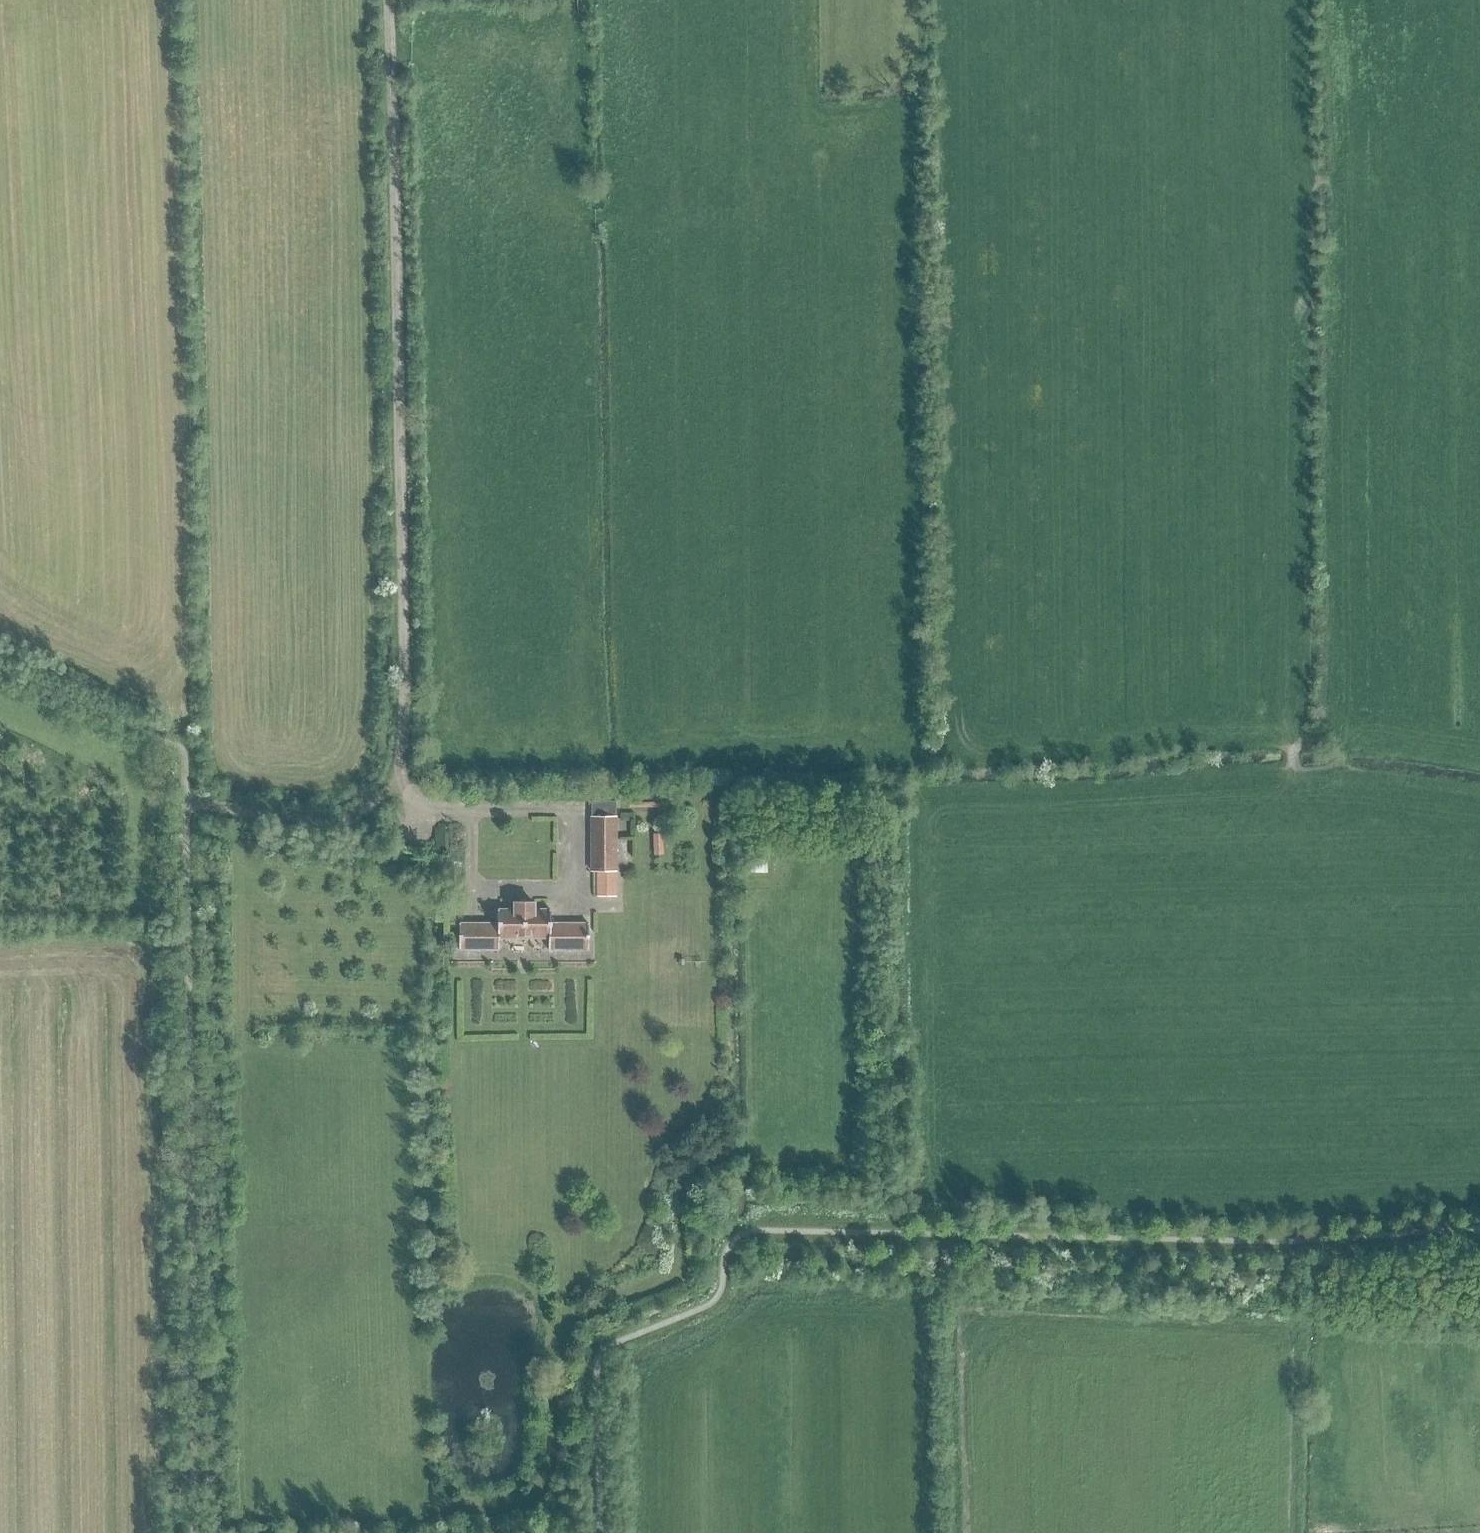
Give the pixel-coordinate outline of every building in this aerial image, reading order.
[(590,872),(617,872),(617,817),(590,817),(590,872)] [(498,911),(499,911),(499,924),(460,924),(459,924),(459,950),(499,950),(499,949),(498,949),(498,938),(548,938),(548,949),(548,950),(588,950),(588,924),(587,924),(550,924),(550,911),(550,910),(548,910),(533,910),(533,904),(533,903),(515,903),(515,904),(515,910),(500,910),(498,910),(498,911)]
